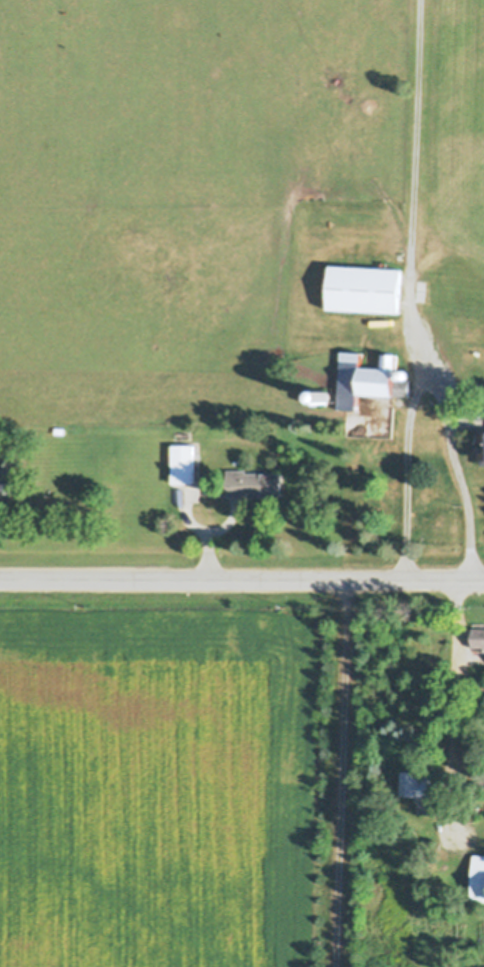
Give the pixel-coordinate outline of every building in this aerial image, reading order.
[(332,261),(403,265),(401,308),(330,304),(332,261)] [(401,376),(400,375),(400,374),(399,372),(400,370),(400,369),(401,368),(403,367),(405,367),(406,368),(407,368),(408,370),(409,371),(409,373),(408,375),(406,376),(411,376),(410,394),(395,393),(395,392),(362,389),(361,405),(339,405),(342,348),(364,348),(363,362),(385,363),(385,349),(398,350),(397,376),(401,376)] [(322,400),(321,399),(320,397),(319,396),(319,394),(319,393),(320,391),(321,390),(322,389),(323,389),(325,388),(326,388),(328,389),(330,390),(330,391),(331,393),(331,394),(331,396),(330,397),(329,399),(328,400),(327,400),(325,400),(323,400),(322,400)] [(174,429),(192,429),(191,438),(174,438),(174,429)] [(173,442),(195,442),(195,480),(173,480),(173,442)] [(12,490),(0,489),(0,467),(12,467),(12,486),(12,490)] [(228,467),(247,467),(247,470),(283,470),(283,493),(264,493),(264,494),(228,494),(228,467)] [(473,626),(483,626),(483,645),(472,645),(473,626)] [(403,768),(422,769),(421,775),(433,775),(432,795),(431,795),(431,799),(434,799),(434,810),(418,810),(418,801),(415,801),(416,793),(402,792),(403,768)] [(473,853),(483,853),(483,900),(471,899),(473,853)]
